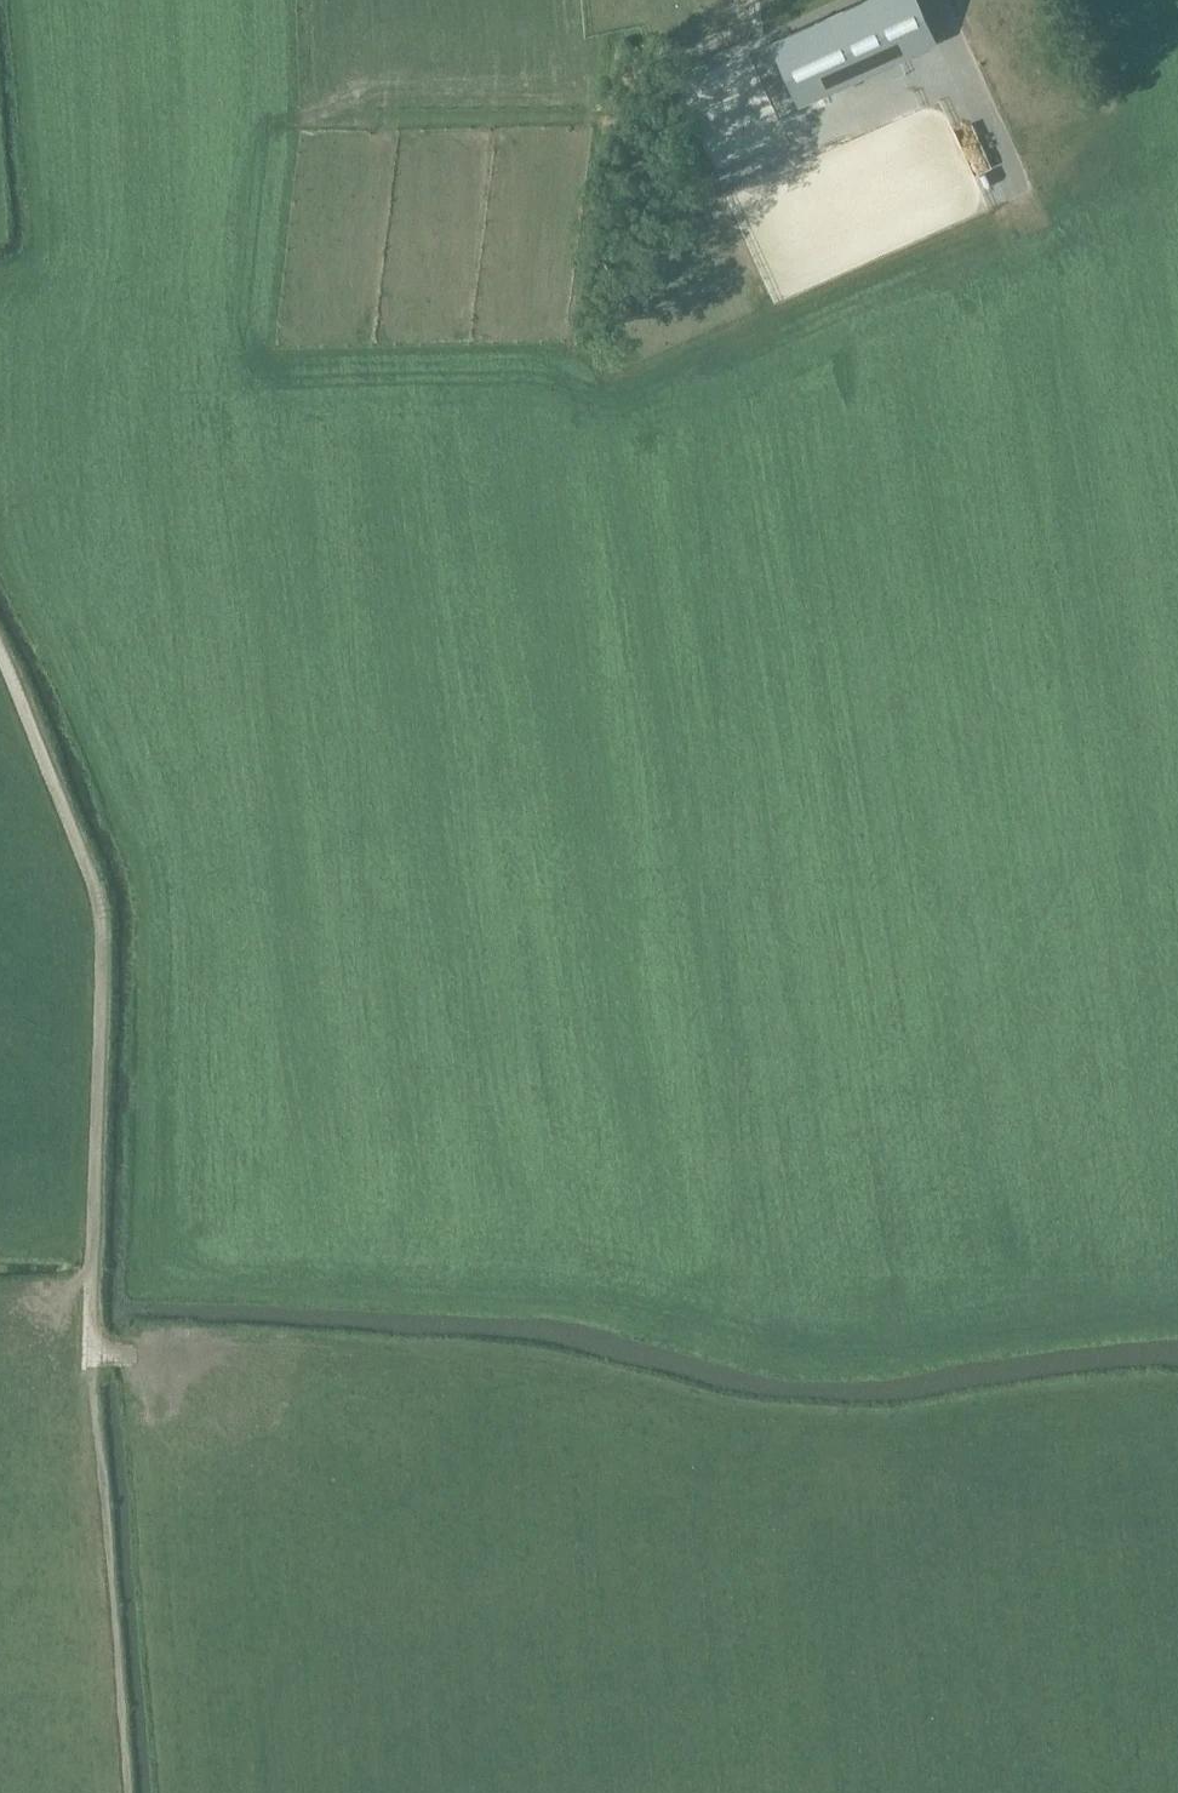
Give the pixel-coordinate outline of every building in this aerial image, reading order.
[(718,41),(812,0),(700,0),(718,41)] [(771,43),(797,101),(934,40),(917,0),(869,0),(771,43)] [(776,93),(751,105),(758,121),(784,109),(776,93)] [(747,107),(723,114),(728,133),(752,127),(747,107)]
